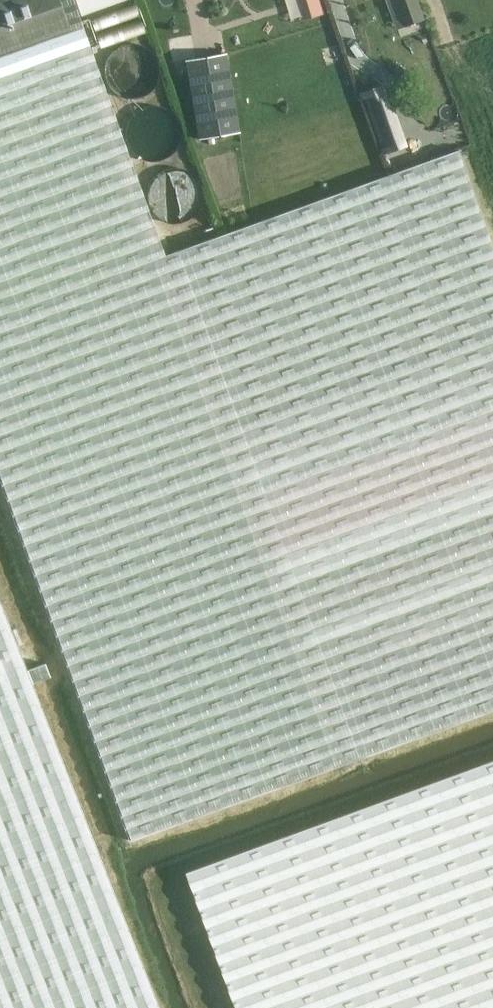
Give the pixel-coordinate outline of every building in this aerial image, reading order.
[(29,574),(127,842),(352,761),(492,710),(492,250),(458,152),(170,253),(165,255),(84,25),(82,26),(79,18),(129,2),(129,0),(0,0),(0,493),(29,574)] [(314,2),(313,0),(281,0),(285,11),(314,2)] [(407,27),(427,20),(419,0),(397,0),(407,27)] [(162,64),(162,63),(162,58),(161,53),(159,49),(155,44),(151,41),(145,37),(140,36),(134,36),(129,36),(124,38),(119,41),(114,45),(111,50),(109,54),(108,60),(108,64),(109,68),(110,73),(113,78),(117,83),(122,87),(126,88),(131,90),(136,90),(140,89),(146,88),(151,85),(155,82),(158,77),(161,73),(162,64)] [(185,60),(198,139),(240,132),(226,53),(185,60)] [(391,107),(384,86),(363,93),(370,114),(391,107)] [(182,126),(182,125),(181,117),(176,109),(173,106),(168,103),(162,101),(159,100),(153,100),(148,102),(141,106),(137,110),(135,115),(133,120),(133,124),(133,130),(135,135),(139,142),(143,145),(147,147),(151,149),(156,149),(162,149),(166,148),(171,145),(174,143),(178,138),(180,135),(181,130),(182,126)] [(204,185),(204,181),(202,175),(199,170),(196,166),(192,163),(188,161),(182,160),(177,160),(173,161),(168,163),(165,165),(161,169),(158,173),(156,177),(155,182),(155,186),(156,192),(158,197),(161,201),(164,204),(169,207),(174,209),(182,209),(186,209),(190,207),(195,204),(198,201),(201,197),(203,193),(204,185)] [(0,604),(0,1007),(158,1007),(0,604)] [(238,1007),(492,1007),(492,761),(188,872),(238,1007)]
